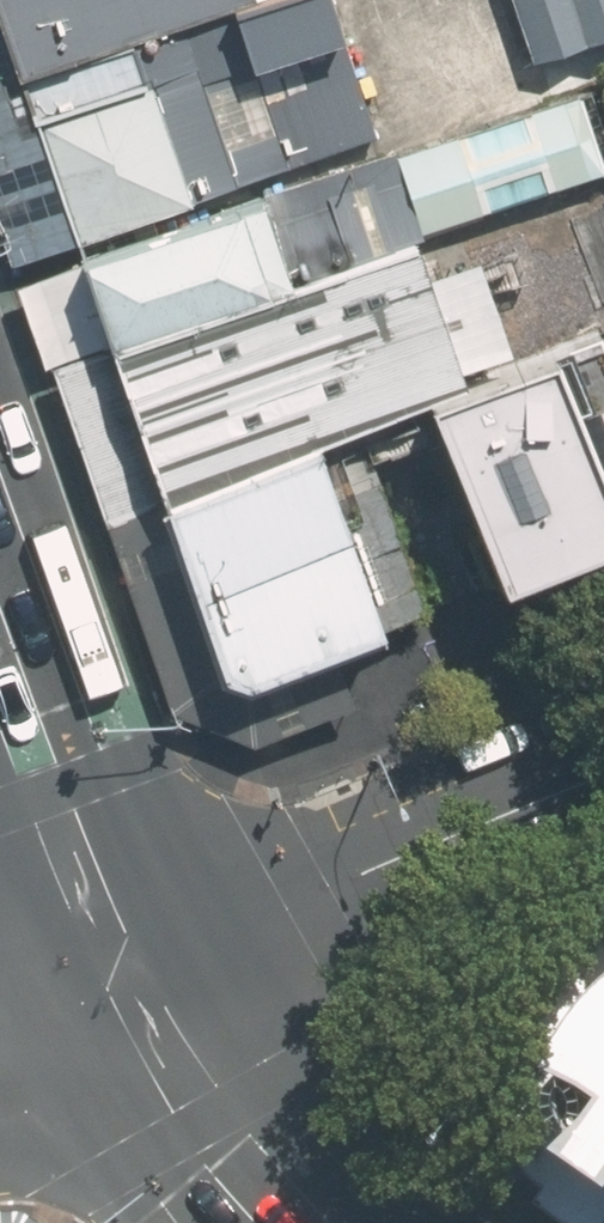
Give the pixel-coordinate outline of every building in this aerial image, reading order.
[(75,237),(376,139),(331,0),(0,0),(0,8),(75,237)] [(523,67),(603,38),(603,0),(499,0),(523,67)] [(83,248),(167,494),(314,437),(462,372),(411,238),(426,235),(387,146),(83,248)] [(495,568),(603,524),(603,508),(541,353),(426,400),(495,568)] [(314,437),(167,494),(192,580),(347,519),(314,437)] [(347,519),(192,580),(225,661),(250,664),(384,611),(347,519)] [(569,1009),(545,1025),(518,1048),(494,1079),(470,1115),(530,1148),(507,1177),(556,1212),(574,1178),(603,1199),(603,991),(569,1009)]
